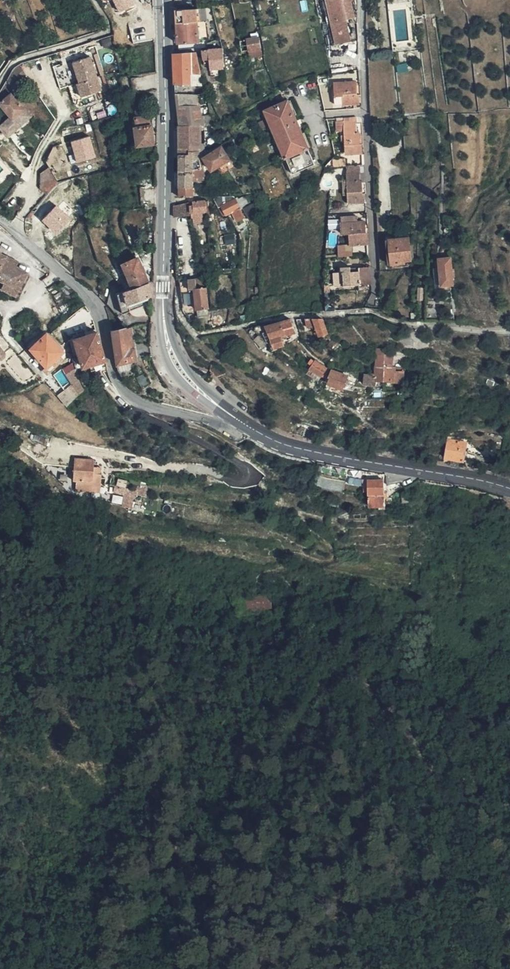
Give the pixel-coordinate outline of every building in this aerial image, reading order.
[(209,3),(179,3),(180,43),(204,42),(204,36),(208,36),(208,16),(218,15),(217,8),(214,0),(209,0),(209,3)] [(343,0),(330,0),(339,41),(350,38),(346,17),(343,0)] [(346,17),(355,14),(352,0),(343,0),(346,17)] [(250,44),(262,42),(263,42),(262,32),(249,34),(250,44)] [(225,44),(220,44),(208,45),(206,46),(206,62),(212,62),(212,68),(217,68),(217,79),(226,78),(226,46),(225,44)] [(200,47),(176,48),(177,77),(195,77),(195,72),(201,71),(200,47)] [(13,67),(8,75),(12,80),(28,68),(22,58),(16,64),(14,66),(13,67)] [(86,58),(68,64),(75,84),(93,78),(86,58)] [(8,75),(1,85),(5,91),(0,94),(6,101),(9,105),(11,108),(0,117),(0,119),(6,127),(6,128),(31,109),(25,101),(28,99),(21,91),(20,91),(12,80),(8,75)] [(178,82),(178,89),(188,88),(195,88),(195,77),(177,77),(178,82)] [(93,78),(77,83),(81,98),(97,91),(93,78)] [(359,91),(359,79),(337,80),(338,94),(340,94),(340,101),(362,99),(362,91),(359,91)] [(188,88),(178,89),(178,94),(180,111),(181,122),(181,141),(194,142),(197,142),(201,142),(213,143),(211,120),(208,87),(195,88),(188,88)] [(288,96),(266,106),(294,170),(315,161),(288,96)] [(151,110),(137,112),(138,120),(136,121),(138,138),(154,136),(152,118),(151,118),(151,110)] [(356,149),(365,148),(365,140),(362,140),(362,128),(360,128),(360,114),(340,115),(340,127),(347,127),(348,150),(356,149)] [(420,148),(419,132),(405,133),(406,148),(420,148)] [(97,156),(91,135),(72,140),(78,161),(97,156)] [(194,142),(181,141),(181,144),(181,170),(181,180),(194,179),(194,175),(194,171),(194,163),(194,156),(194,154),(194,145),(194,142)] [(224,142),(205,152),(205,153),(209,158),(227,148),(224,142)] [(227,148),(209,158),(212,164),(219,160),(222,164),(231,159),(228,155),(230,153),(227,148)] [(202,154),(194,154),(194,156),(194,163),(204,163),(203,158),(202,154)] [(194,163),(194,171),(206,171),(205,168),(204,163),(194,163)] [(350,191),(366,192),(366,189),(364,189),(364,178),(361,178),(360,164),(348,165),(348,167),(342,168),(343,177),(349,176),(350,191)] [(41,186),(47,192),(53,186),(58,182),(48,167),(42,171),(42,175),(41,186)] [(194,179),(181,180),(181,190),(194,190),(194,179)] [(228,190),(217,190),(215,192),(220,202),(223,201),(228,209),(228,210),(236,206),(242,202),(237,192),(231,195),(229,192),(228,190)] [(367,198),(366,192),(350,191),(349,191),(349,192),(349,196),(350,196),(350,200),(367,198)] [(208,195),(202,194),(195,195),(195,199),(191,199),(193,206),(209,205),(208,195)] [(175,199),(175,210),(192,208),(190,196),(175,199)] [(247,211),(242,202),(236,206),(241,214),(247,211)] [(352,229),(352,241),(368,240),(368,232),(367,232),(366,216),(359,216),(359,210),(347,210),(345,228),(345,230),(352,229)] [(410,235),(391,236),(391,261),(403,261),(404,257),(411,257),(410,235)] [(344,242),(343,252),(353,252),(352,241),(344,242)] [(440,280),(452,280),(450,253),(438,253),(440,280)] [(24,285),(29,275),(18,269),(12,267),(14,262),(8,258),(0,272),(0,280),(6,284),(18,290),(21,283),(24,285)] [(134,289),(150,284),(149,283),(139,259),(125,266),(134,289)] [(360,282),(359,268),(351,268),(350,264),(342,265),(343,270),(345,270),(346,283),(360,282)] [(359,266),(359,268),(360,282),(372,282),(371,265),(359,266)] [(429,269),(421,267),(419,279),(419,284),(421,284),(426,284),(428,273),(429,269)] [(203,303),(203,309),(211,308),(210,303),(209,303),(207,282),(204,282),(204,272),(189,273),(190,283),(196,283),(198,304),(203,303)] [(194,289),(190,289),(189,278),(182,279),(185,311),(196,310),(194,289)] [(17,298),(24,285),(21,283),(18,290),(6,284),(3,290),(17,298)] [(153,297),(150,284),(134,289),(125,292),(129,305),(153,297)] [(131,312),(129,305),(125,292),(118,295),(124,315),(131,312)] [(17,321),(21,327),(28,321),(24,316),(17,321)] [(28,321),(21,327),(29,336),(37,330),(30,320),(28,321)] [(320,324),(302,323),(304,332),(312,331),(313,336),(314,335),(315,339),(320,338),(322,337),(325,336),(324,335),(322,330),(320,324)] [(285,326),(283,326),(287,339),(296,337),(292,325),(290,325),(285,326)] [(262,331),(254,332),(259,339),(270,351),(273,353),(283,350),(281,340),(287,339),(283,326),(279,328),(262,331)] [(136,362),(131,328),(125,330),(120,331),(117,331),(112,332),(114,346),(118,364),(118,365),(119,365),(121,372),(131,371),(129,363),(136,362)] [(100,348),(96,335),(74,343),(78,355),(78,357),(100,348)] [(331,341),(325,336),(322,337),(320,338),(326,345),(331,341)] [(60,364),(65,360),(64,359),(48,339),(47,337),(44,340),(31,350),(49,373),(60,364)] [(323,348),(331,356),(339,349),(331,341),(326,345),(323,348)] [(107,368),(106,363),(104,363),(100,348),(78,357),(79,358),(75,360),(77,366),(81,365),(85,376),(107,368)] [(372,360),(371,371),(381,372),(387,372),(388,361),(381,360),(372,360)] [(219,369),(211,361),(209,364),(218,372),(219,369)] [(313,366),(307,374),(318,381),(320,378),(323,373),(313,366)] [(78,379),(76,371),(66,377),(70,383),(71,384),(80,395),(81,394),(78,379)] [(381,372),(371,371),(371,379),(381,380),(381,372)] [(391,372),(387,372),(381,372),(381,380),(381,386),(388,387),(388,378),(391,378),(391,377),(391,372)] [(323,373),(320,378),(327,383),(328,379),(329,377),(323,373)] [(307,374),(304,378),(315,385),(316,384),(318,381),(307,374)] [(327,383),(325,388),(341,394),(342,394),(345,382),(329,376),(329,377),(328,379),(327,383)] [(400,377),(391,377),(391,378),(388,378),(388,387),(399,387),(400,377)] [(372,386),(381,386),(381,380),(371,379),(365,378),(365,380),(361,380),(360,390),(372,391),(372,386)] [(345,382),(342,394),(349,395),(352,386),(352,384),(345,382)] [(77,399),(80,395),(71,384),(68,389),(77,399)] [(68,389),(58,390),(67,400),(77,399),(68,389)] [(293,419),(289,428),(291,429),(302,431),(304,422),(293,419)] [(468,437),(449,432),(448,439),(456,442),(454,453),(464,456),(468,437)] [(441,438),(437,454),(445,456),(446,452),(446,450),(448,439),(441,438)] [(456,442),(448,439),(446,450),(446,452),(454,453),(456,442)] [(72,483),(89,484),(89,479),(97,480),(99,467),(97,467),(97,463),(94,463),(94,460),(91,460),(91,452),(71,450),(69,473),(73,473),(72,483)] [(385,473),(370,472),(368,495),(383,496),(384,492),(385,473)] [(118,498),(123,499),(124,497),(125,482),(111,478),(110,484),(120,487),(118,498)] [(142,489),(144,482),(131,479),(131,483),(130,486),(142,489)] [(499,492),(486,487),(484,495),(497,499),(499,492)] [(268,587),(257,589),(236,592),(238,605),(271,600),(268,587)]
